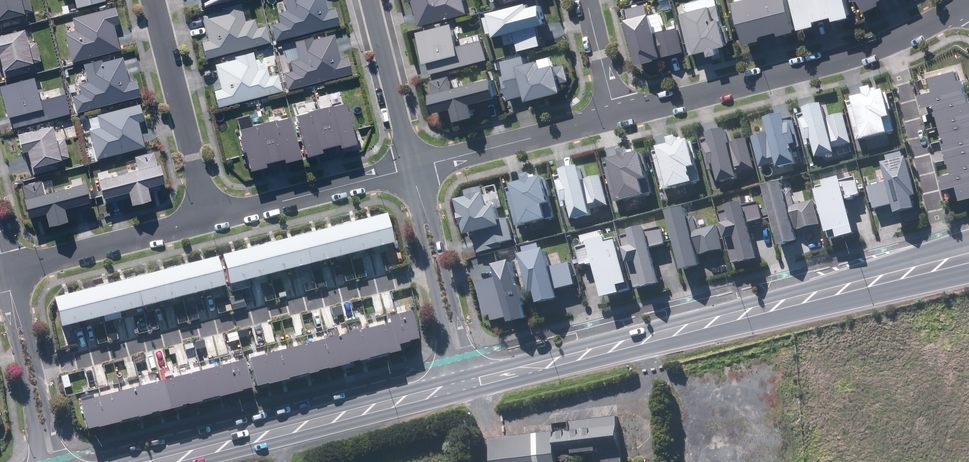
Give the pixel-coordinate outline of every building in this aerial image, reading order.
[(20,16),(25,15),(25,14),(33,12),(30,0),(0,0),(0,28),(21,22),(20,16)] [(77,8),(106,1),(106,0),(75,0),(77,8)] [(276,41),(340,25),(336,9),(329,10),(326,0),(285,0),(287,11),(278,13),(280,22),(272,24),(276,41)] [(465,14),(462,0),(404,0),(405,3),(410,1),(414,14),(417,27),(465,14)] [(676,5),(688,55),(727,45),(716,0),(697,0),(676,5)] [(755,0),(742,0),(730,3),(741,45),(757,41),(756,37),(765,35),(755,0)] [(765,35),(774,33),(775,36),(791,32),(782,0),(755,0),(765,35)] [(815,0),(789,0),(796,30),(812,26),(811,23),(820,21),(815,0)] [(820,21),(829,19),(830,22),(846,18),(842,0),(815,0),(820,21)] [(861,13),(876,6),(874,3),(881,0),(855,0),(861,13)] [(529,2),(491,12),(497,36),(547,23),(542,4),(530,7),(529,2)] [(625,9),(638,63),(685,52),(678,27),(665,30),(661,13),(652,15),(649,3),(625,9)] [(207,59),(270,43),(266,26),(258,28),(255,19),(246,21),(241,4),(224,8),(224,11),(203,16),(206,28),(209,41),(203,42),(207,59)] [(72,63),(122,50),(118,38),(115,25),(120,24),(116,7),(73,18),(77,31),(65,34),(72,63)] [(427,69),(428,74),(485,60),(480,41),(455,47),(449,25),(415,33),(421,64),(426,64),(427,69)] [(539,29),(516,34),(520,50),(543,44),(539,29)] [(28,66),(34,64),(33,63),(41,61),(36,42),(28,44),(25,30),(0,36),(0,58),(2,65),(3,68),(2,68),(5,78),(30,72),(28,66)] [(284,73),(288,90),(352,74),(348,57),(340,59),(337,44),(334,35),(313,40),(313,37),(295,42),(299,59),(290,62),(292,71),(284,73)] [(219,107),(283,91),(278,75),(270,77),(267,68),(258,70),(254,52),(236,57),(237,59),(215,65),(218,76),(222,89),(215,91),(219,107)] [(502,76),(499,77),(505,101),(516,98),(521,97),(522,102),(557,93),(555,85),(567,82),(562,64),(551,67),(550,65),(536,69),(534,62),(523,65),(520,55),(498,61),(502,76)] [(73,96),(77,113),(141,97),(137,79),(129,81),(126,67),(123,58),(102,63),(102,60),(84,64),(88,82),(79,85),(81,94),(73,96)] [(958,70),(932,77),(935,90),(921,94),(924,107),(934,104),(937,115),(939,115),(945,138),(943,138),(950,163),(951,162),(954,172),(942,175),(945,188),(959,185),(962,199),(968,197),(968,94),(964,79),(961,80),(958,70)] [(448,110),(451,123),(469,118),(466,106),(488,100),(492,99),(487,80),(450,90),(447,77),(428,81),(431,94),(425,96),(429,115),(448,110)] [(12,121),(14,128),(70,114),(65,95),(40,101),(34,78),(0,87),(8,118),(11,117),(12,121)] [(854,103),(848,104),(857,141),(863,140),(863,141),(888,135),(888,134),(895,132),(889,111),(892,111),(887,94),(885,95),(884,93),(878,94),(876,90),(873,91),(873,89),(864,91),(865,97),(853,100),(854,103)] [(90,131),(97,160),(145,147),(142,133),(139,123),(144,121),(140,104),(97,116),(100,128),(90,131)] [(335,105),(321,109),(331,148),(336,146),(342,145),(343,148),(358,145),(347,104),(335,107),(335,105)] [(853,145),(845,115),(827,119),(824,106),(806,111),(807,117),(800,119),(808,147),(814,145),(818,160),(836,155),(835,150),(853,145)] [(331,148),(321,109),(309,112),(309,113),(297,116),(308,157),(324,153),(323,150),(327,149),(331,148)] [(770,134),(753,138),(761,169),(778,164),(780,170),(798,165),(794,150),(801,149),(793,119),(786,121),(785,116),(767,121),(770,134)] [(278,120),(265,123),(275,162),(279,161),(286,159),(286,163),(301,159),(291,118),(279,121),(278,120)] [(275,162),(265,123),(240,130),(243,140),(240,141),(243,153),(246,152),(252,172),(267,168),(266,164),(271,163),(275,162)] [(58,168),(57,162),(62,161),(62,160),(70,158),(65,138),(57,140),(54,126),(18,135),(23,153),(28,152),(31,162),(31,164),(33,175),(58,168)] [(755,170),(748,141),(730,145),(726,131),(709,136),(710,142),(703,144),(710,172),(717,170),(721,185),(739,180),(738,175),(755,170)] [(660,152),(654,153),(664,191),(669,189),(670,190),(695,184),(694,183),(701,181),(696,161),(698,160),(693,143),(691,144),(690,142),(684,143),(683,139),(679,140),(679,138),(670,140),(672,146),(659,149),(660,152)] [(611,164),(605,166),(615,203),(621,201),(621,202),(646,196),(646,195),(652,193),(647,173),(649,172),(645,156),(642,156),(641,154),(635,156),(634,151),(631,152),(630,150),(622,152),(623,158),(611,161),(611,164)] [(129,193),(132,206),(151,201),(148,188),(165,184),(160,165),(157,165),(154,152),(135,157),(139,171),(100,180),(104,199),(115,197),(129,193)] [(908,160),(884,166),(897,215),(916,210),(913,198),(918,197),(908,160)] [(610,207),(602,177),(585,181),(581,168),(563,173),(565,179),(558,181),(565,209),(572,207),(576,222),(594,217),(592,212),(610,207)] [(514,189),(508,190),(518,227),(523,226),(524,227),(549,221),(549,220),(555,218),(550,198),(552,197),(548,180),(545,181),(544,179),(538,180),(537,176),(533,177),(533,175),(524,177),(526,183),(513,186),(514,189)] [(862,195),(857,177),(825,185),(827,190),(818,193),(828,234),(838,232),(839,240),(856,236),(847,199),(862,195)] [(46,214),(50,227),(68,222),(65,209),(78,206),(90,203),(86,184),(45,194),(42,181),(22,186),(26,199),(25,200),(29,218),(46,214)] [(787,183),(766,188),(781,248),(802,243),(799,231),(821,226),(815,202),(792,207),(787,183)] [(884,185),(870,188),(875,210),(889,207),(884,185)] [(501,244),(515,240),(509,220),(502,222),(498,208),(491,210),(487,195),(486,196),(484,188),(466,193),(468,200),(460,202),(464,216),(463,217),(465,228),(467,228),(469,237),(475,236),(480,255),(502,249),(501,244)] [(733,220),(724,222),(728,237),(736,234),(743,261),(759,257),(749,221),(764,217),(760,200),(745,204),(745,200),(729,204),(733,220)] [(686,208),(668,213),(683,272),(701,267),(698,256),(701,255),(702,256),(724,251),(717,226),(698,231),(695,217),(689,219),(686,208)] [(384,214),(364,219),(371,249),(392,244),(384,214)] [(364,219),(343,224),(351,254),(371,249),(364,219)] [(343,224),(323,230),(330,259),(351,254),(343,224)] [(635,249),(626,251),(630,266),(639,264),(645,290),(661,286),(652,250),(666,246),(662,229),(648,233),(647,230),(631,233),(635,249)] [(323,230),(303,235),(310,264),(330,259),(323,230)] [(303,235),(282,240),(290,269),(310,264),(303,235)] [(582,267),(596,263),(605,300),(624,295),(623,293),(631,291),(618,239),(609,242),(608,239),(592,243),(592,245),(578,249),(582,267)] [(282,240),(262,245),(269,274),(290,269),(282,240)] [(262,245),(241,250),(249,279),(269,274),(262,245)] [(577,286),(572,264),(553,269),(548,250),(543,252),(541,245),(526,249),(527,256),(524,257),(534,295),(538,294),(541,305),(561,301),(558,291),(577,286)] [(241,250),(221,255),(228,284),(249,279),(241,250)] [(216,255),(196,261),(203,290),(224,285),(216,255)] [(196,261),(175,266),(183,295),(203,290),(196,261)] [(514,262),(497,267),(500,278),(478,284),(486,318),(493,316),(494,322),(510,318),(511,324),(529,320),(525,307),(527,306),(522,287),(520,287),(514,262)] [(175,266),(155,271),(162,300),(183,295),(175,266)] [(155,271),(134,276),(142,305),(162,300),(155,271)] [(134,276),(114,281),(121,310),(142,305),(134,276)] [(114,281),(94,286),(101,316),(121,310),(114,281)] [(94,286),(73,291),(81,321),(101,316),(94,286)] [(73,291),(53,296),(60,326),(81,321),(73,291)] [(390,321),(395,344),(415,339),(409,310),(389,315),(390,321)] [(390,321),(369,326),(376,356),(397,351),(395,344),(390,321)] [(369,326),(348,331),(356,361),(376,356),(369,326)] [(348,331),(328,336),(335,366),(356,361),(348,331)] [(328,336),(308,341),(315,371),(335,366),(328,336)] [(308,341),(287,347),(295,376),(315,371),(308,341)] [(287,347),(267,352),(274,381),(295,376),(287,347)] [(267,352),(246,357),(254,386),(274,381),(267,352)] [(243,359),(223,364),(230,394),(251,389),(243,359)] [(223,364),(202,370),(210,399),(230,394),(223,364)] [(202,370),(182,375),(189,404),(210,399),(202,370)] [(182,375),(162,380),(169,409),(189,404),(182,375)] [(162,380),(141,385),(149,414),(169,409),(162,380)] [(141,385),(121,390),(128,419),(149,414),(141,385)] [(121,390),(100,395),(108,424),(128,419),(121,390)] [(100,395),(80,400),(87,430),(108,424),(100,395)] [(495,440),(498,461),(562,461),(561,460),(577,458),(577,456),(596,454),(597,461),(625,461),(619,416),(557,424),(558,426),(550,427),(550,433),(495,440)]
